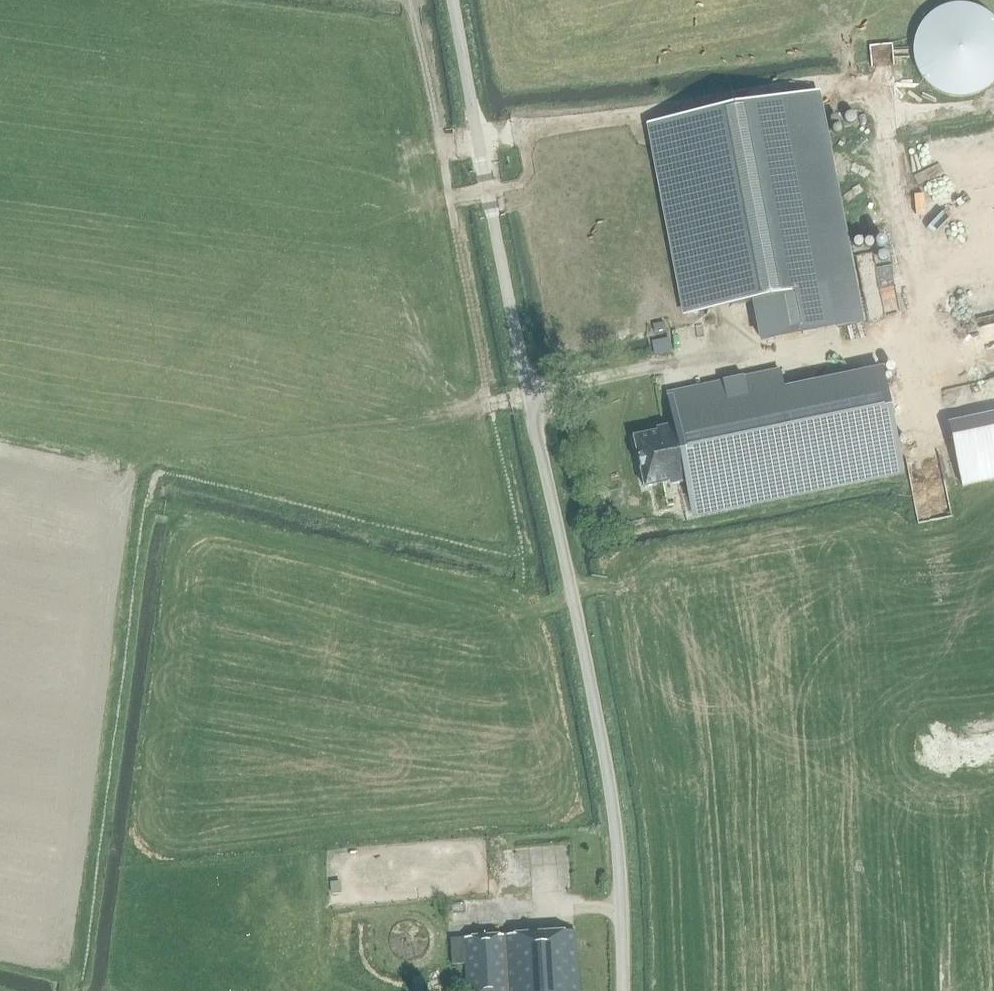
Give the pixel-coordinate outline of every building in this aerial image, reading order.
[(917,90),(993,91),(993,16),(919,15),(917,90)] [(869,32),(872,76),(885,75),(882,31),(869,32)] [(815,93),(649,125),(684,314),(751,301),(759,340),(811,330),(858,321),(815,93)] [(863,286),(895,285),(894,266),(863,267),(863,286)] [(977,316),(980,326),(968,329),(972,348),(982,346),(987,363),(993,362),(993,312),(977,316)] [(658,433),(633,438),(643,487),(667,483),(668,486),(685,483),(690,508),(691,512),(898,470),(878,372),(861,375),(778,392),(774,373),(667,394),(674,426),(658,430),(658,433)] [(985,383),(965,383),(965,400),(984,401),(985,383)] [(575,933),(451,940),(453,966),(466,965),(468,990),(578,990),(575,933)] [(411,976),(412,990),(423,990),(422,976),(411,976)]
